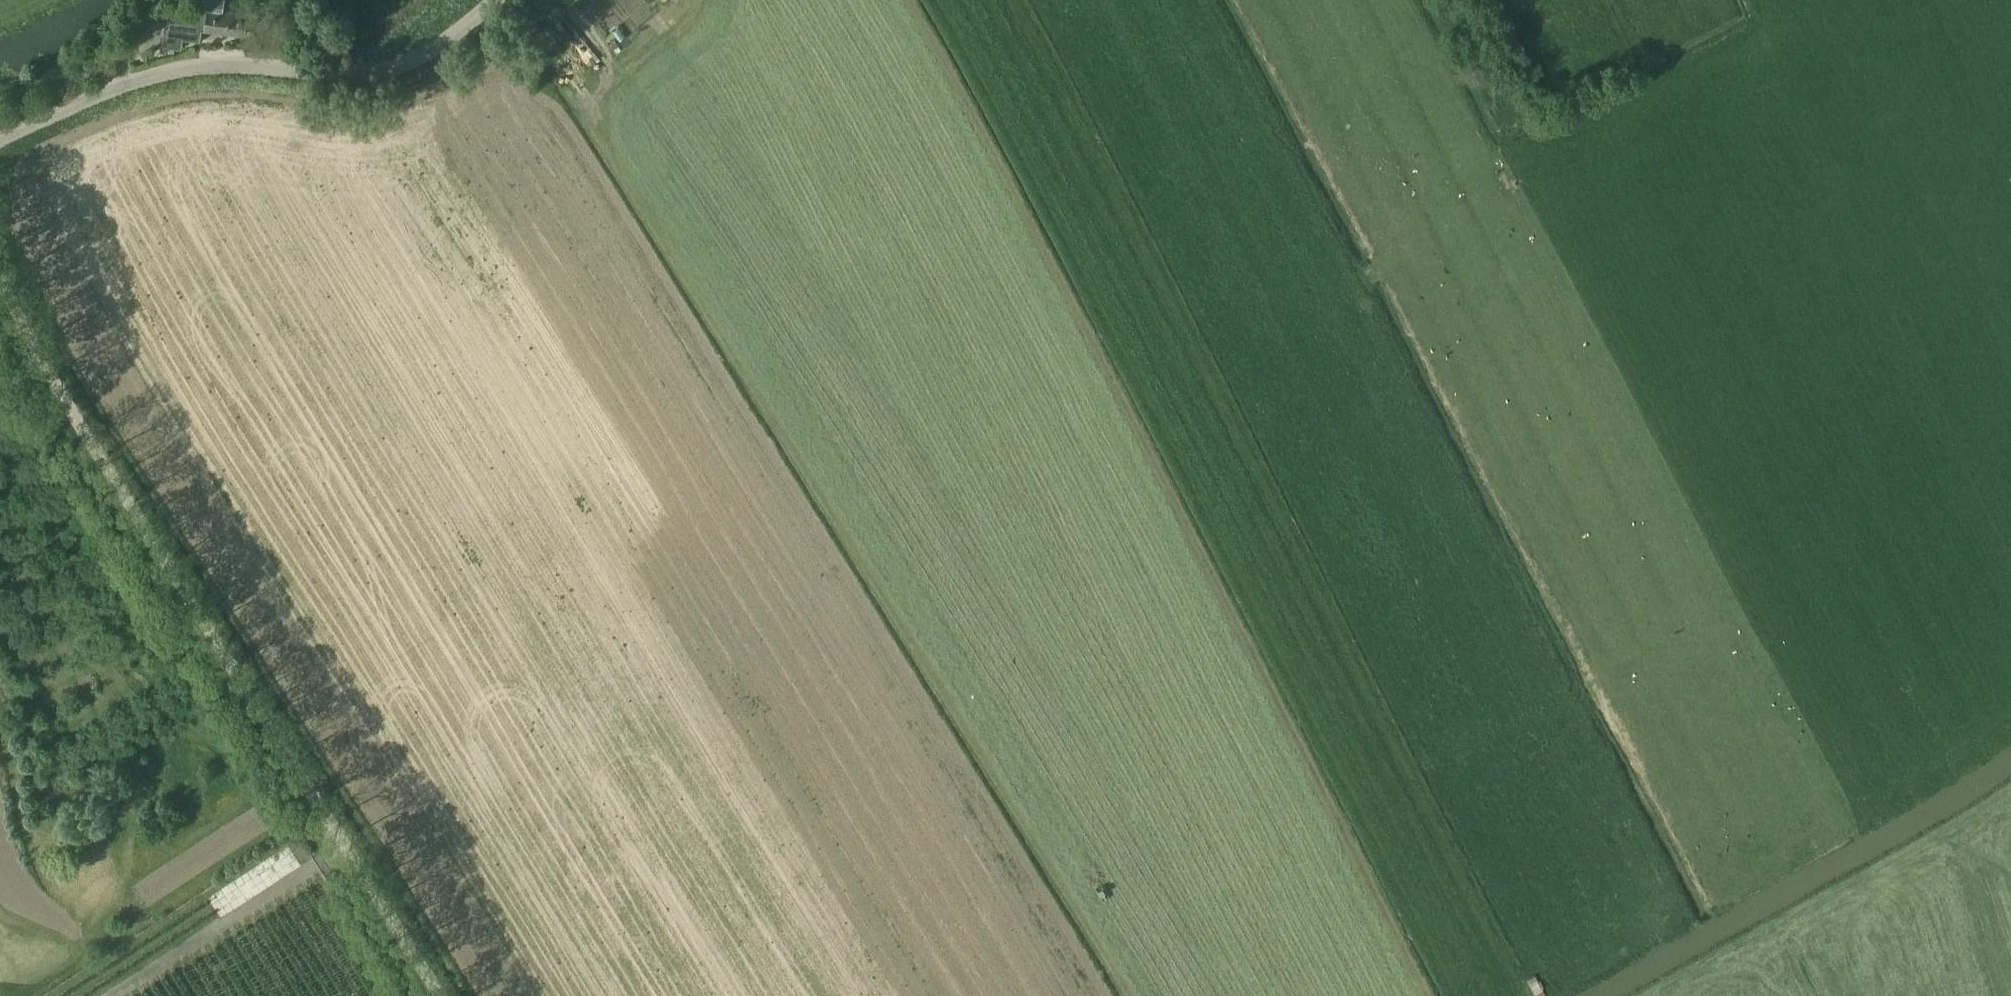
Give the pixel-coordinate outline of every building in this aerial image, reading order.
[(224,12),(225,0),(204,0),(203,10),(209,10),(206,31),(245,36),(248,15),(224,12)] [(166,46),(186,46),(186,36),(205,37),(205,13),(151,11),(150,32),(166,32),(166,46)] [(223,888),(235,908),(305,863),(292,843),(223,888)] [(1535,995),(1544,995),(1546,995),(1543,989),(1544,988),(1541,980),(1539,981),(1535,974),(1526,979),(1535,995)]
